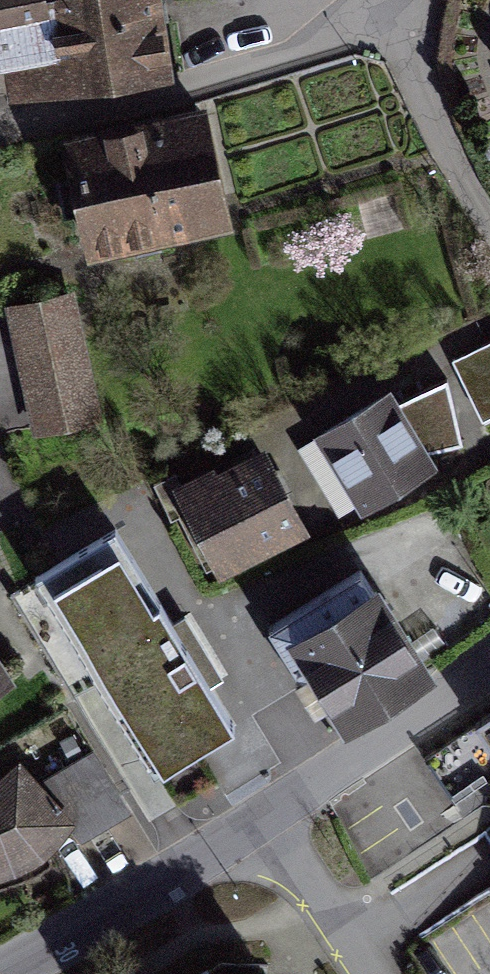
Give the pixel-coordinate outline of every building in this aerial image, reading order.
[(173,65),(159,0),(0,0),(0,43),(18,39),(30,96),(173,65)] [(223,197),(201,108),(73,139),(95,228),(223,197)] [(65,292),(14,304),(43,423),(94,410),(65,292)] [(483,414),(489,411),(489,336),(454,353),(483,414)] [(368,497),(428,461),(417,443),(463,433),(447,372),(392,402),(382,386),(322,422),(368,497)] [(260,439),(179,481),(219,558),(300,516),(260,439)] [(117,533),(37,583),(157,773),(237,723),(117,533)] [(337,699),(349,718),(434,667),(371,563),(274,621),(325,706),(337,699)] [(489,743),(489,709),(474,720),(489,743)] [(20,759),(0,776),(0,864),(41,846),(66,813),(20,759)] [(213,964),(197,973),(256,973),(213,964)]
